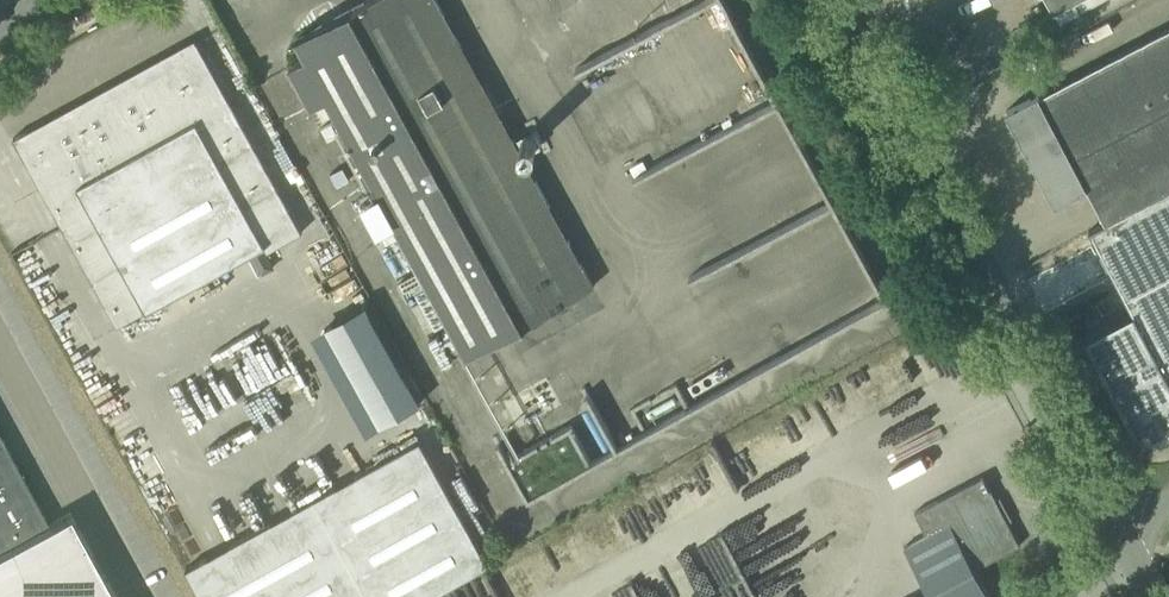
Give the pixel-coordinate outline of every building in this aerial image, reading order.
[(328,98),(354,145),(345,150),(367,191),(376,186),(468,354),(593,285),(437,0),(367,0),(296,39),(306,57),(289,66),(312,107),(328,98)] [(716,5),(714,0),(578,0),(581,7),(555,18),(574,64),(716,5)] [(1055,10),(1074,0),(1050,0),(1055,10)] [(1007,110),(1021,137),(1025,135),(1029,143),(1025,145),(1056,204),(1087,188),(1105,222),(1168,188),(1168,25),(1007,110)] [(118,325),(147,309),(265,244),(269,249),(302,231),(197,41),(47,124),(45,120),(14,137),(62,226),(118,325)] [(876,310),(769,51),(768,116),(706,116),(704,121),(683,110),(683,99),(682,98),(688,87),(671,87),(670,111),(663,108),(660,99),(610,119),(653,223),(693,224),(720,237),(685,251),(693,271),(798,228),(840,249),(781,272),(768,241),(768,279),(750,286),(750,269),(739,273),(746,291),(744,294),(822,333),(876,310)] [(1105,222),(1089,231),(1133,314),(1090,337),(1134,422),(1141,429),(1149,434),(1159,435),(1168,432),(1168,431),(1168,188),(1105,222)] [(414,403),(364,302),(309,329),(359,430),(414,403)] [(506,454),(525,498),(590,469),(571,426),(506,454)] [(49,524),(0,434),(0,551),(49,524)] [(185,568),(201,596),(430,596),(488,565),(419,439),(185,568)] [(975,568),(1021,545),(1009,522),(1013,520),(1011,516),(1007,518),(998,502),(1002,500),(1000,496),(996,498),(984,475),(915,512),(927,535),(904,547),(928,593),(921,596),(990,596),(975,568)]
